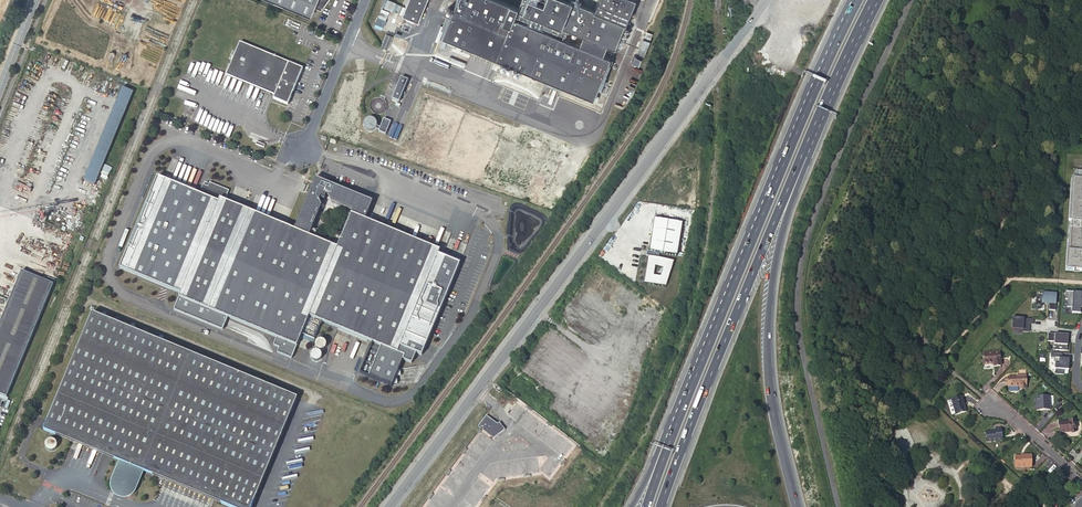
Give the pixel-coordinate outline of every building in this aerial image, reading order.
[(308,17),(313,7),(319,9),(326,0),(270,0),(308,17)] [(398,12),(402,4),(391,0),(383,0),(381,6),(398,12)] [(419,22),(428,0),(409,0),(403,15),(419,22)] [(547,80),(563,86),(594,99),(611,56),(595,50),(599,41),(614,47),(625,21),(633,0),(593,0),(590,7),(573,0),(521,0),(518,8),(499,0),(457,0),(443,37),(467,48),(547,80)] [(375,27),(383,29),(387,13),(379,11),(375,27)] [(799,18),(798,21),(814,29),(816,27),(799,18)] [(382,47),(389,50),(394,36),(387,34),(382,47)] [(644,36),(640,43),(647,46),(650,39),(644,36)] [(293,92),(303,69),(240,43),(226,76),(274,96),(273,100),(287,106),(291,97),(290,97),(292,92),(293,92)] [(644,54),(647,46),(640,43),(637,51),(644,54)] [(641,55),(635,52),(633,58),(639,61),(641,55)] [(410,81),(403,78),(395,100),(402,103),(410,81)] [(563,86),(547,80),(545,84),(561,90),(563,86)] [(96,184),(133,93),(123,89),(85,180),(96,184)] [(376,126),(376,118),(366,118),(366,129),(372,129),(372,126),(376,126)] [(387,133),(390,120),(383,119),(380,131),(387,133)] [(107,157),(105,164),(112,166),(114,159),(107,157)] [(1076,173),(1075,182),(1071,181),(1068,221),(1073,222),(1073,230),(1070,230),(1069,253),(1066,253),(1065,269),(1081,270),(1081,174),(1076,173)] [(300,348),(304,336),(312,318),(324,323),(375,344),(395,353),(400,355),(442,252),(368,222),(370,215),(371,215),(375,204),(337,188),(337,187),(318,180),(297,232),(223,201),(194,272),(187,288),(182,299),(300,348)] [(228,202),(232,193),(212,185),(211,189),(206,187),(204,192),(228,202)] [(654,218),(649,251),(660,253),(677,256),(683,223),(654,218)] [(647,251),(646,256),(648,256),(644,283),(666,287),(674,260),(659,258),(660,253),(649,251),(647,251)] [(182,267),(175,283),(187,288),(194,272),(182,267)] [(52,286),(20,273),(0,321),(0,395),(6,398),(52,286)] [(164,292),(182,299),(187,288),(175,283),(169,280),(164,292)] [(1067,308),(1072,308),(1072,313),(1081,314),(1081,313),(1081,300),(1081,293),(1065,292),(1065,300),(1068,300),(1067,308)] [(1036,297),(1035,304),(1042,305),(1042,303),(1046,304),(1047,303),(1049,303),(1048,310),(1055,311),(1056,294),(1042,293),(1042,297),(1036,297)] [(300,395),(94,312),(46,429),(53,432),(51,437),(51,439),(52,439),(53,439),(54,439),(55,439),(56,439),(58,434),(59,434),(60,430),(126,458),(120,475),(123,476),(119,487),(134,493),(145,465),(168,474),(167,477),(168,478),(170,474),(220,495),(226,497),(224,501),(239,506),(254,506),(300,395)] [(304,336),(317,342),(324,323),(312,318),(304,336)] [(1027,324),(1032,324),(1033,319),(1012,318),(1012,329),(1023,330),(1022,332),(1028,332),(1029,327),(1027,327),(1027,324)] [(1056,342),(1055,350),(1067,351),(1068,340),(1068,335),(1064,335),(1048,334),(1048,342),(1056,342)] [(324,343),(322,343),(321,344),(320,345),(319,347),(320,348),(320,350),(321,351),(323,351),(324,351),(326,351),(327,350),(328,349),(328,347),(327,346),(327,344),(325,343),(324,343)] [(395,353),(375,344),(371,353),(391,361),(395,353)] [(1062,354),(1051,353),(1050,358),(1054,358),(1053,362),(1055,363),(1054,369),(1055,369),(1055,374),(1064,375),(1064,370),(1068,370),(1068,374),(1069,359),(1062,359),(1062,354)] [(994,368),(1000,367),(999,354),(982,355),(983,366),(993,365),(994,368)] [(362,373),(369,375),(373,366),(368,364),(366,369),(364,368),(362,373)] [(1019,389),(1026,388),(1026,376),(1018,376),(1018,377),(1008,378),(1008,387),(1019,387),(1019,389)] [(956,415),(966,412),(961,397),(951,400),(956,415)] [(1037,411),(1050,411),(1050,402),(1048,402),(1048,397),(1037,397),(1037,405),(1036,405),(1037,411)] [(487,416),(479,427),(494,438),(505,429),(499,422),(497,424),(487,416)] [(1070,433),(1076,432),(1075,421),(1069,421),(1069,422),(1058,422),(1059,433),(1065,433),(1065,432),(1070,431),(1070,433)] [(986,443),(1002,442),(1000,430),(994,430),(994,432),(985,433),(986,443)] [(47,442),(47,443),(46,445),(46,447),(47,448),(48,450),(49,451),(51,452),(52,452),(54,452),(56,452),(57,451),(58,450),(59,449),(60,447),(60,446),(60,444),(59,442),(59,441),(57,440),(56,439),(55,439),(54,439),(53,439),(52,439),(51,439),(50,439),(48,441),(47,442)] [(1024,457),(1021,457),(1015,457),(1015,468),(1031,467),(1031,455),(1024,455),(1024,457)] [(476,487),(482,492),(487,485),(481,480),(476,487)]
